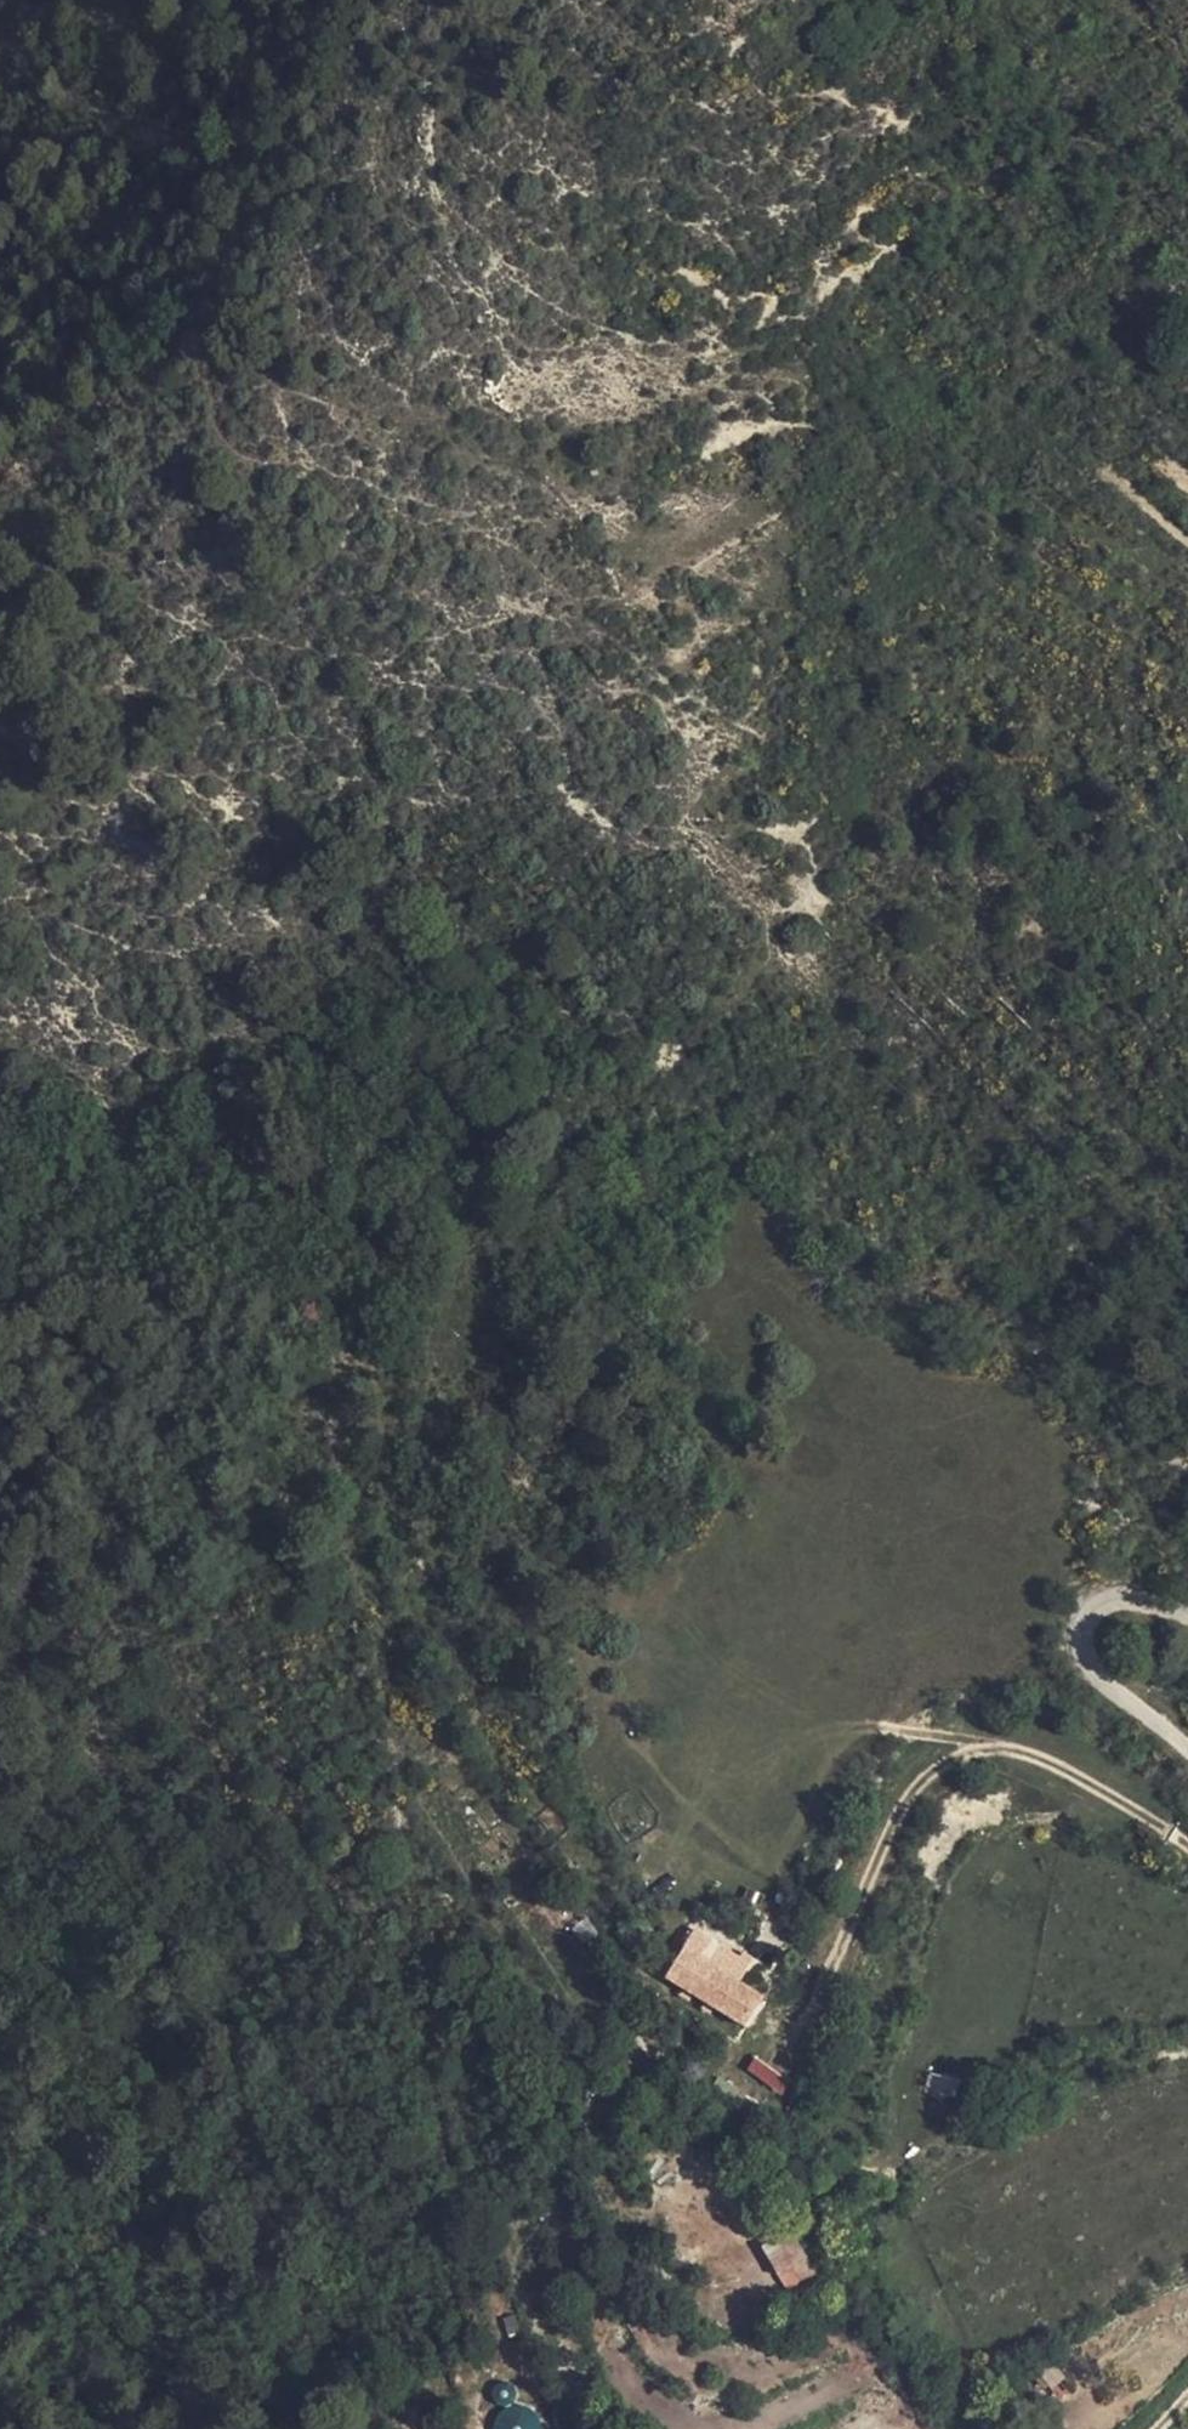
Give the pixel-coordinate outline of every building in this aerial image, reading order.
[(670,1979),(751,2034),(771,2007),(688,1951),(670,1979)] [(757,2239),(786,2289),(820,2270),(791,2219),(757,2239)] [(501,2428),(538,2428),(537,2409),(500,2412),(501,2428)]
